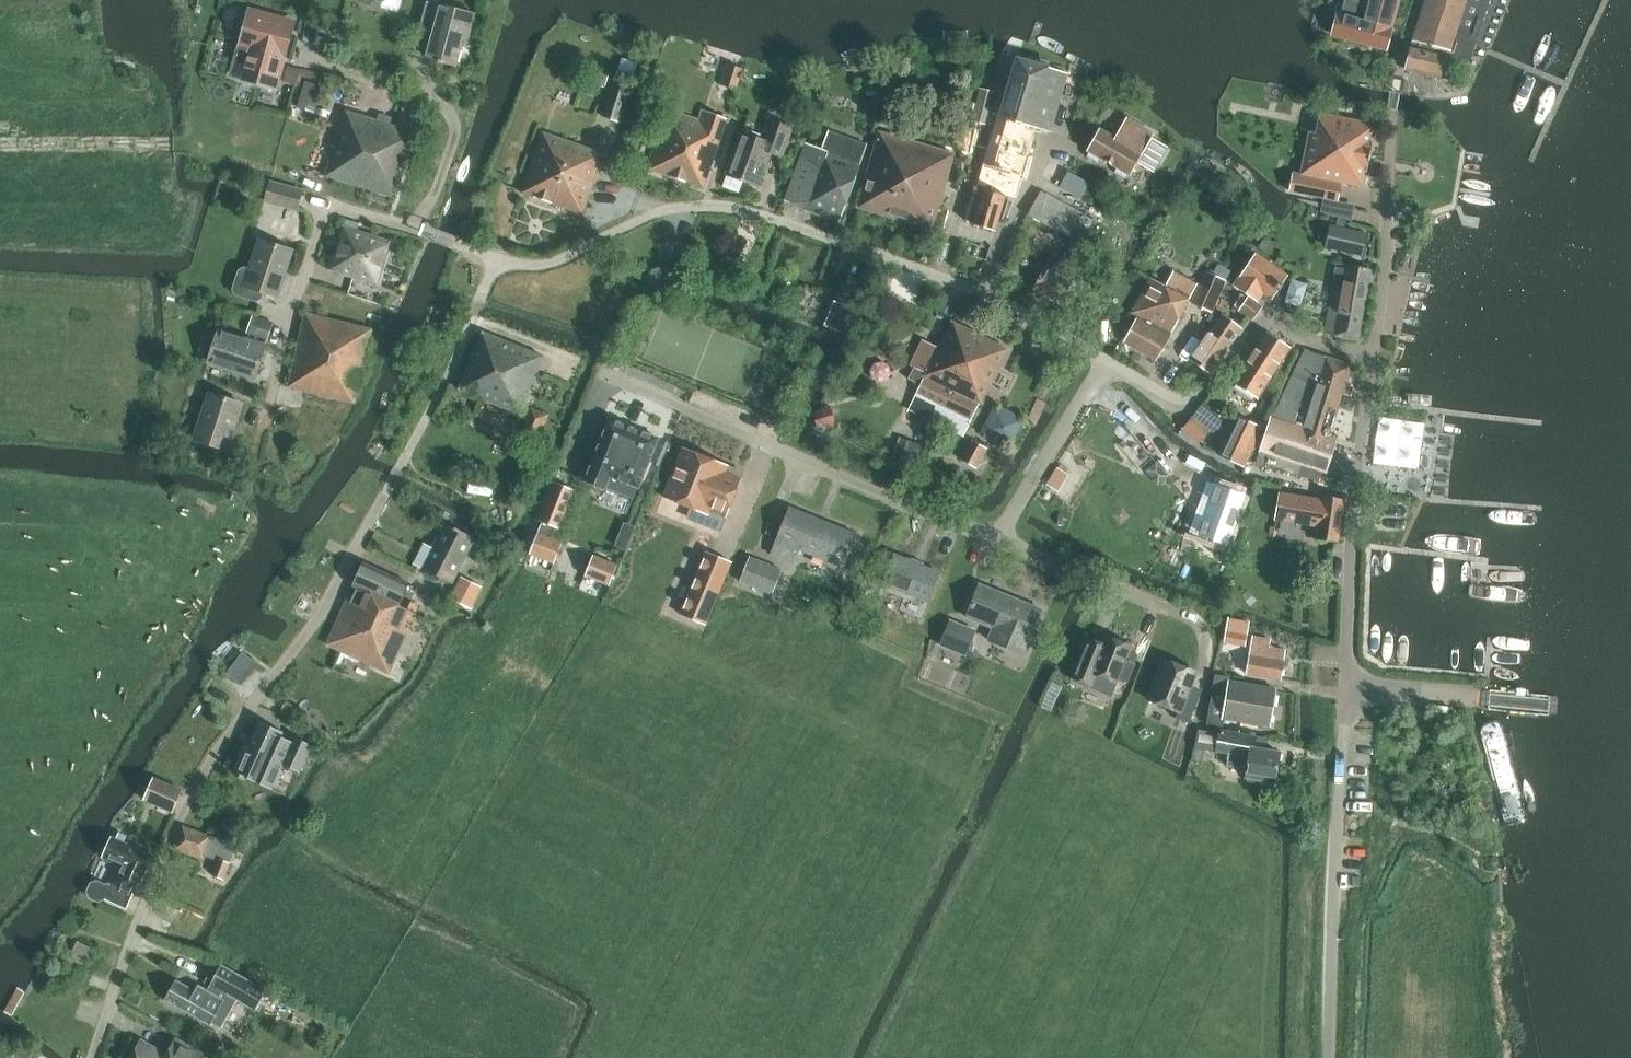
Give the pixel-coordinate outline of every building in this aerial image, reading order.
[(1335,36),(1386,50),(1400,0),(1345,0),(1335,36)] [(1441,78),(1447,52),(1465,58),(1474,35),(1484,0),(1431,0),(1425,19),(1428,20),(1424,32),(1433,34),(1431,45),(1413,40),(1405,69),(1441,78)] [(413,54),(427,58),(455,65),(462,39),(467,40),(474,13),(441,4),(427,1),(413,54)] [(233,74),(275,86),(292,23),(251,11),(233,74)] [(1335,57),(1339,43),(1329,40),(1325,54),(1335,57)] [(623,58),(618,70),(633,75),(638,63),(623,58)] [(1018,59),(1001,117),(995,115),(1037,128),(1050,132),(1067,73),(1018,59)] [(719,84),(735,90),(742,69),(726,63),(719,84)] [(301,70),(288,67),(284,81),(297,84),(301,70)] [(587,82),(605,87),(608,76),(591,71),(587,82)] [(315,113),(323,86),(307,81),(299,108),(315,113)] [(603,116),(621,123),(633,87),(615,81),(603,116)] [(667,109),(655,145),(647,168),(648,169),(704,187),(726,118),(702,110),(699,119),(667,109)] [(390,124),(346,110),(326,175),(395,196),(415,132),(390,124)] [(1341,182),(1363,187),(1375,125),(1320,113),(1316,133),(1309,131),(1301,174),(1294,172),(1290,191),(1337,201),(1341,182)] [(1005,195),(1005,196),(1017,199),(1037,128),(995,115),(975,186),(1005,195)] [(742,132),(727,174),(757,185),(768,152),(780,157),(792,127),(768,118),(760,138),(742,132)] [(1115,138),(1099,129),(1087,150),(1130,175),(1137,162),(1153,171),(1167,147),(1151,138),(1154,133),(1126,118),(1115,138)] [(801,156),(784,202),(839,221),(858,164),(861,165),(867,145),(828,130),(822,148),(805,143),(801,156)] [(583,214),(603,153),(543,131),(522,192),(583,214)] [(953,154),(879,132),(858,207),(932,229),(953,154)] [(1080,198),(1088,183),(1067,171),(1059,187),(1080,198)] [(264,200),(297,209),(302,191),(270,182),(264,200)] [(995,230),(1005,196),(1005,195),(975,186),(965,220),(972,222),(972,223),(995,230)] [(1083,214),(1083,213),(1040,190),(1028,215),(1070,238),(1081,243),(1093,220),(1083,214)] [(1243,191),(1232,190),(1232,211),(1242,211),(1243,191)] [(1347,219),(1337,217),(1336,224),(1345,226),(1347,219)] [(1330,225),(1325,246),(1362,255),(1367,234),(1330,225)] [(343,227),(330,270),(378,284),(390,242),(343,227)] [(1267,253),(1275,242),(1266,236),(1258,247),(1267,253)] [(239,270),(233,289),(236,295),(257,301),(262,298),(264,292),(277,296),(292,250),(260,240),(251,269),(245,267),(239,270)] [(1054,253),(1033,289),(1059,304),(1080,267),(1054,253)] [(1233,286),(1257,302),(1263,293),(1272,299),(1288,276),(1255,254),(1233,286)] [(1325,333),(1358,339),(1370,270),(1348,265),(1344,291),(1333,288),(1325,333)] [(1135,319),(1123,341),(1157,360),(1171,338),(1169,337),(1189,298),(1197,284),(1172,271),(1165,286),(1150,278),(1133,313),(1135,314),(1133,317),(1135,319)] [(1225,280),(1205,271),(1192,303),(1211,312),(1225,280)] [(1302,306),(1310,284),(1293,278),(1285,300),(1302,306)] [(1262,307),(1248,297),(1238,310),(1253,320),(1262,307)] [(834,300),(824,324),(839,330),(849,306),(834,300)] [(289,386),(354,402),(372,329),(305,313),(289,386)] [(1209,373),(1231,343),(1242,327),(1222,314),(1191,359),(1191,360),(1209,373)] [(252,316),(247,332),(268,339),(273,322),(252,316)] [(908,410),(935,423),(980,336),(952,322),(939,347),(923,339),(910,365),(913,367),(908,378),(921,385),(908,410)] [(218,329),(207,362),(255,378),(266,346),(218,329)] [(483,332),(461,389),(519,413),(543,355),(483,332)] [(1266,332),(1233,382),(1257,398),(1290,347),(1266,332)] [(1008,350),(980,336),(935,423),(962,437),(971,420),(968,418),(975,404),(979,406),(982,401),(1008,350)] [(1270,416),(1259,451),(1268,453),(1265,467),(1296,474),(1318,481),(1321,472),(1325,473),(1337,439),(1329,436),(1342,393),(1351,396),(1353,387),(1345,384),(1352,365),(1305,349),(1272,417),(1270,416)] [(193,438),(227,450),(242,403),(208,392),(193,438)] [(1202,404),(1193,417),(1209,430),(1213,433),(1223,420),(1202,404)] [(832,405),(814,413),(817,427),(837,425),(837,427),(843,425),(837,405),(832,406),(832,405)] [(539,438),(548,414),(531,408),(522,431),(539,438)] [(1181,430),(1198,444),(1209,430),(1192,416),(1181,430)] [(1239,416),(1220,456),(1243,467),(1263,428),(1239,416)] [(638,487),(658,438),(609,418),(584,479),(605,488),(605,487),(633,498),(638,487)] [(1421,466),(1424,420),(1377,418),(1375,464),(1421,466)] [(902,437),(896,455),(917,462),(923,444),(902,437)] [(961,459),(976,467),(987,449),(972,440),(961,459)] [(709,509),(726,515),(740,479),(723,472),(726,465),(682,447),(663,496),(707,514),(709,509)] [(1167,475),(1156,461),(1146,470),(1158,483),(1167,475)] [(1046,484),(1055,489),(1066,471),(1057,466),(1046,484)] [(554,481),(538,520),(559,528),(574,489),(554,481)] [(1319,540),(1340,542),(1345,499),(1324,495),(1323,501),(1280,497),(1277,523),(1321,527),(1319,540)] [(855,533),(789,507),(771,554),(794,563),(799,549),(843,566),(855,533)] [(234,511),(229,508),(224,517),(234,523),(239,513),(234,511)] [(445,522),(449,514),(450,514),(441,509),(437,518),(445,522)] [(614,544),(615,545),(626,549),(636,526),(624,521),(614,544)] [(444,523),(422,568),(453,584),(476,538),(444,523)] [(538,533),(530,553),(554,563),(562,543),(538,533)] [(705,551),(680,613),(707,625),(732,563),(705,551)] [(894,554),(883,583),(928,601),(939,572),(894,554)] [(593,555),(585,575),(609,585),(617,565),(593,555)] [(755,558),(746,580),(776,592),(785,570),(755,558)] [(327,644),(390,672),(416,613),(400,606),(409,584),(364,563),(353,586),(357,588),(352,600),(348,599),(327,644)] [(857,597),(867,601),(876,579),(866,575),(857,597)] [(470,608),(481,586),(462,576),(451,598),(470,608)] [(1041,608),(979,584),(966,618),(998,631),(994,640),(1011,647),(1014,638),(1029,644),(1041,608)] [(1248,589),(1242,595),(1250,604),(1256,599),(1248,589)] [(1228,617),(1225,630),(1246,634),(1248,621),(1228,617)] [(953,622),(945,643),(970,652),(978,632),(953,622)] [(1084,650),(1072,679),(1087,685),(1087,686),(1111,695),(1119,674),(1128,678),(1134,663),(1125,660),(1131,645),(1105,635),(1103,643),(1088,637),(1084,650)] [(1245,673),(1281,679),(1285,651),(1268,648),(1269,640),(1250,637),(1245,673)] [(258,665),(242,653),(226,674),(242,686),(258,665)] [(1163,658),(1147,698),(1177,710),(1175,718),(1172,725),(1189,731),(1191,725),(1184,722),(1185,722),(1188,723),(1201,689),(1191,685),(1196,671),(1163,658)] [(1226,687),(1210,685),(1204,723),(1220,726),(1221,717),(1269,725),(1275,688),(1227,681),(1226,687)] [(1235,731),(1237,720),(1223,718),(1222,729),(1235,731)] [(293,740),(280,735),(282,730),(259,720),(237,772),(260,782),(262,777),(275,782),(282,764),(300,772),(312,743),(295,735),(293,740)] [(1245,769),(1244,777),(1275,782),(1279,751),(1253,747),(1255,736),(1218,730),(1216,740),(1215,751),(1228,754),(1226,766),(1245,769)] [(1481,741),(1505,815),(1527,806),(1504,734),(1481,741)] [(186,793),(153,777),(144,799),(177,813),(186,793)] [(222,840),(183,826),(176,848),(204,857),(204,855),(216,859),(222,840)] [(156,855),(109,836),(101,857),(120,864),(112,883),(105,884),(97,880),(91,883),(87,891),(90,897),(98,900),(104,898),(127,908),(134,892),(139,894),(156,855)] [(219,858),(213,875),(224,879),(230,862),(219,858)] [(86,963),(95,943),(84,937),(74,957),(86,963)] [(266,991),(220,965),(207,989),(198,984),(195,989),(176,978),(164,1000),(220,1031),(237,999),(255,1010),(266,991)] [(26,992),(18,988),(4,1012),(12,1016),(13,1016),(13,1015),(26,992)] [(203,1055),(179,1042),(171,1057),(141,1040),(132,1057),(201,1057),(203,1055)]
